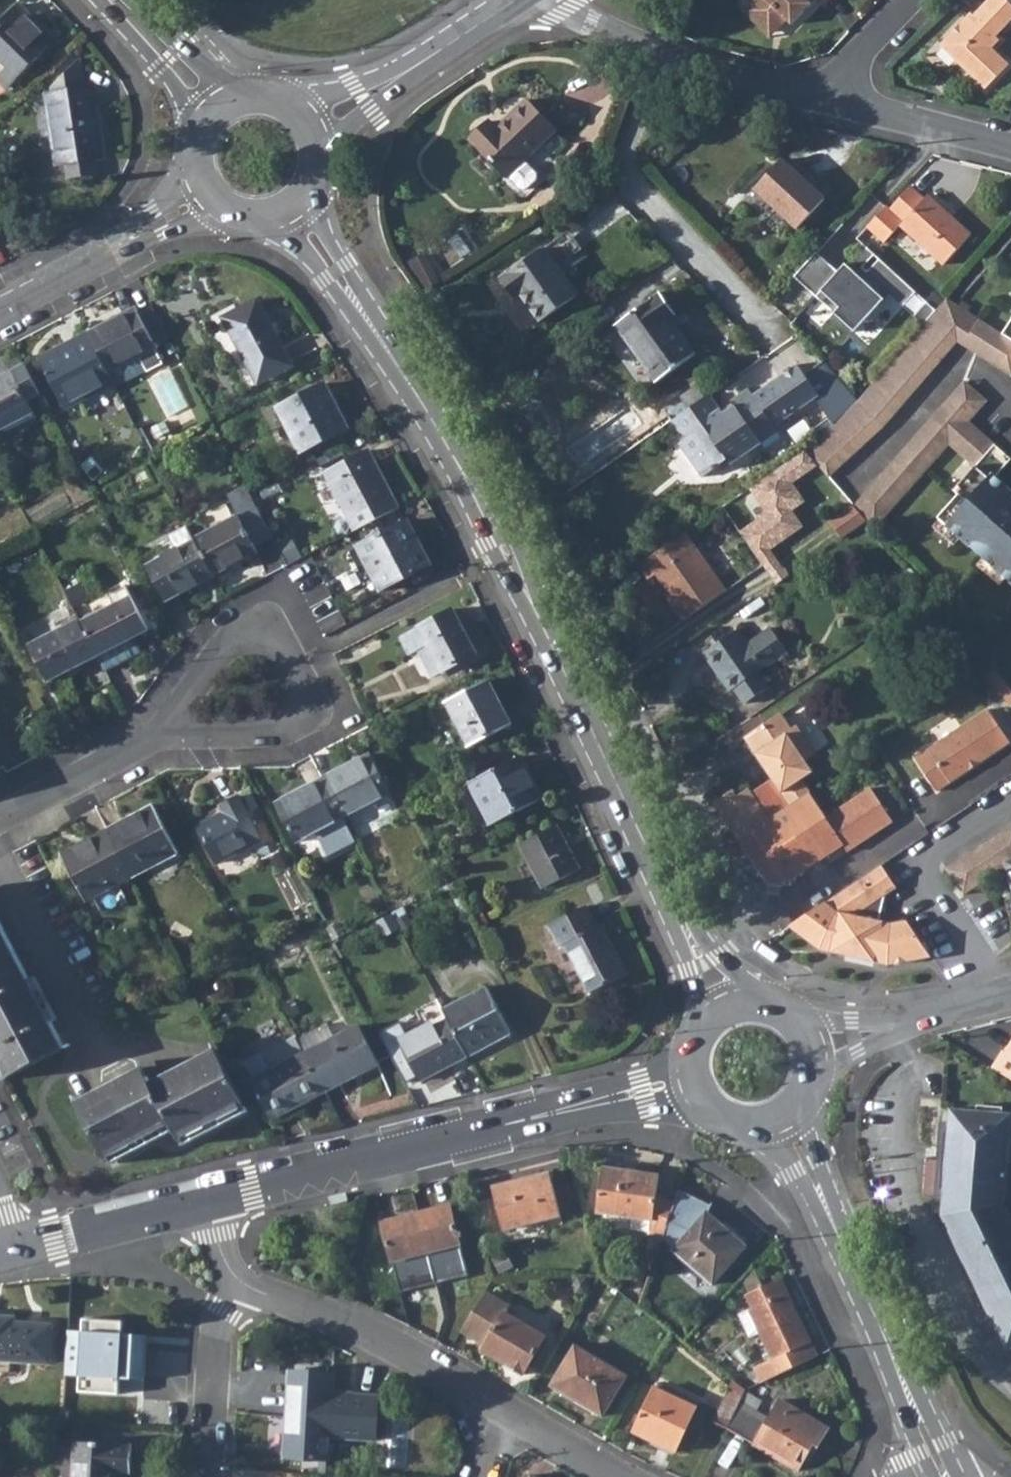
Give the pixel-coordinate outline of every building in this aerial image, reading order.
[(764,33),(776,20),(786,18),(792,24),(814,0),(752,0),(742,11),(764,33)] [(941,43),(986,87),(1009,63),(992,46),(1000,38),(997,34),(1010,19),(1010,3),(1008,0),(986,0),(974,13),(973,11),(941,43)] [(7,85),(52,39),(16,5),(0,21),(0,78),(7,85)] [(776,20),(764,33),(768,37),(786,18),(776,20)] [(47,92),(54,165),(67,163),(68,179),(97,176),(96,161),(105,159),(97,87),(47,92)] [(489,120),(470,138),(507,175),(508,174),(524,158),(554,128),(525,99),(496,127),(489,120)] [(524,158),(508,174),(521,187),(526,187),(537,177),(537,171),(524,158)] [(779,161),(753,190),(796,229),(823,201),(779,161)] [(923,197),(910,184),(888,208),(884,204),(865,225),(883,242),(899,223),(942,263),(969,234),(926,194),(923,197)] [(543,246),(500,276),(512,295),(519,291),(538,319),(576,292),(550,255),(543,246)] [(937,312),(865,246),(848,265),(844,262),(814,295),(852,330),(887,292),(925,327),(937,312)] [(413,259),(425,288),(441,281),(430,252),(413,259)] [(658,291),(601,330),(641,388),(692,353),(667,317),(674,312),(658,291)] [(1003,334),(949,298),(937,312),(925,327),(913,342),(895,361),(891,365),(855,399),(833,420),(817,436),(804,447),(805,450),(819,466),(822,470),(827,475),(879,426),(960,341),(1010,374),(1010,321),(1003,334)] [(234,307),(212,319),(249,389),(290,368),(256,303),(237,313),(234,307)] [(134,309),(86,334),(107,374),(137,358),(145,373),(161,365),(153,349),(154,349),(134,309)] [(107,374),(86,334),(39,359),(65,411),(113,385),(107,374)] [(855,399),(820,360),(802,371),(795,361),(749,391),(745,385),(736,391),(773,424),(817,396),(833,420),(855,399)] [(24,366),(12,373),(26,401),(39,394),(24,366)] [(0,379),(0,430),(32,414),(26,401),(12,373),(0,379)] [(964,381),(956,390),(978,410),(986,400),(964,381)] [(324,384),(277,409),(299,453),(347,429),(324,384)] [(956,390),(854,505),(868,521),(874,528),(949,443),(974,466),(954,490),(958,494),(938,517),(1010,581),(1010,502),(1010,497),(1003,490),(1007,486),(995,476),(1010,458),(968,421),(978,410),(956,390)] [(707,391),(667,419),(680,438),(676,440),(677,443),(698,474),(723,458),(726,462),(756,444),(750,433),(766,423),(769,426),(773,424),(736,391),(726,398),(730,404),(719,410),(707,391)] [(736,531),(764,570),(778,560),(772,550),(804,524),(794,512),(808,502),(795,485),(819,466),(805,450),(747,490),(762,513),(736,531)] [(323,473),(354,532),(397,510),(367,451),(323,473)] [(854,505),(830,521),(842,538),(868,521),(854,505)] [(240,516),(194,540),(195,542),(213,577),(260,554),(240,516)] [(406,520),(356,545),(379,591),(429,565),(406,520)] [(178,550),(195,542),(194,540),(188,528),(171,537),(178,550)] [(684,529),(649,553),(659,567),(656,569),(669,589),(673,587),(679,595),(671,599),(682,616),(724,589),(684,529)] [(213,577),(195,542),(147,566),(166,603),(213,577)] [(115,606),(81,624),(98,658),(105,671),(139,654),(132,640),(150,632),(127,589),(111,598),(115,606)] [(411,653),(427,645),(440,671),(477,653),(455,609),(402,635),(411,653)] [(30,641),(48,633),(42,620),(25,629),(30,641)] [(81,624),(79,622),(31,647),(50,683),(98,658),(81,624)] [(735,627),(702,649),(713,666),(716,665),(722,673),(719,676),(727,688),(731,686),(742,701),(772,681),(762,665),(784,650),(768,627),(746,641),(735,627)] [(487,680),(444,701),(467,746),(510,725),(497,700),(487,680)] [(917,756),(939,791),(973,767),(971,764),(979,760),(981,762),(1010,742),(1010,738),(990,707),(917,756)] [(770,780),(761,786),(784,809),(807,793),(800,781),(811,774),(802,761),(812,754),(795,727),(790,731),(780,716),(744,739),(770,780)] [(365,753),(321,776),(341,816),(386,793),(365,753)] [(520,755),(476,777),(497,819),(541,797),(520,755)] [(341,816),(321,776),(275,801),(295,840),(314,831),(326,854),(354,840),(341,816)] [(713,804),(737,840),(784,809),(761,786),(749,793),(747,791),(736,798),(732,792),(713,804)] [(801,826),(829,855),(842,846),(847,852),(892,822),(870,788),(825,819),(821,813),(801,826)] [(801,826),(821,813),(807,793),(784,809),(801,826)] [(224,812),(197,826),(215,861),(257,840),(238,802),(235,797),(220,804),(224,812)] [(120,818),(104,826),(129,874),(174,851),(151,807),(123,822),(120,818)] [(784,809),(737,840),(766,885),(780,887),(814,864),(793,832),(801,826),(784,809)] [(553,825),(515,843),(538,887),(575,869),(553,825)] [(129,874),(104,826),(87,835),(89,839),(59,855),(82,899),(129,874)] [(814,864),(829,855),(801,826),(793,832),(814,864)] [(949,867),(966,893),(1010,864),(1010,868),(1010,827),(949,867)] [(819,906),(790,925),(821,948),(890,963),(933,955),(909,919),(894,922),(881,919),(886,895),(898,886),(882,863),(865,875),(855,882),(836,894),(834,895),(819,906)] [(583,906),(547,924),(558,945),(561,943),(586,993),(623,974),(598,924),(593,927),(583,906)] [(1,1081),(6,1078),(44,1059),(62,1048),(0,930),(0,1079),(1,1081)] [(486,985),(442,1008),(446,1015),(466,1054),(510,1033),(486,985)] [(420,1020),(442,1008),(437,997),(414,1009),(420,1020)] [(466,1054),(446,1015),(400,1039),(419,1078),(466,1054)] [(355,1026),(303,1052),(323,1091),(375,1065),(355,1026)] [(303,1052),(296,1038),(278,1047),(285,1061),(249,1080),(269,1119),(323,1091),(303,1052)] [(994,1067),(1010,1078),(1010,1039),(994,1067)] [(73,1103),(102,1160),(106,1165),(172,1130),(177,1140),(179,1144),(243,1112),(241,1107),(211,1049),(146,1082),(138,1069),(73,1103)] [(945,1201),(944,1219),(988,1311),(1008,1353),(1010,1351),(1010,1219),(1004,1204),(1010,1117),(950,1113),(950,1127),(945,1201)] [(936,1201),(945,1201),(950,1127),(940,1127),(938,1151),(925,1150),(924,1171),(922,1197),(936,1198),(936,1201)] [(668,1218),(674,1201),(655,1194),(658,1174),(602,1166),(598,1210),(652,1218),(650,1234),(661,1238),(668,1218)] [(549,1172),(493,1185),(504,1229),(559,1215),(549,1172)] [(430,1209),(381,1221),(392,1259),(458,1242),(449,1204),(430,1209)] [(705,1210),(671,1247),(712,1282),(746,1245),(705,1210)] [(757,1366),(763,1380),(818,1355),(782,1278),(747,1295),(754,1308),(751,1310),(773,1358),(757,1366)] [(503,1311),(486,1343),(510,1357),(507,1364),(522,1373),(544,1333),(503,1311)] [(51,1363),(54,1326),(3,1322),(3,1317),(0,1316),(0,1360),(51,1363)] [(92,1329),(89,1372),(138,1376),(141,1332),(92,1329)] [(575,1345),(551,1384),(602,1415),(626,1376),(575,1345)] [(290,1371),(285,1457),(325,1459),(326,1437),(373,1439),(376,1397),(329,1394),(331,1374),(290,1371)] [(734,1380),(714,1421),(726,1428),(726,1427),(739,1401),(745,1388),(734,1380)] [(654,1386),(633,1430),(675,1451),(697,1406),(654,1386)] [(739,1401),(726,1427),(796,1468),(813,1439),(818,1441),(827,1426),(781,1400),(770,1418),(753,1409),(739,1401)] [(408,1465),(412,1425),(395,1423),(392,1463),(408,1465)] [(73,1476),(114,1476),(114,1472),(131,1473),(133,1447),(75,1442),(73,1476)]
